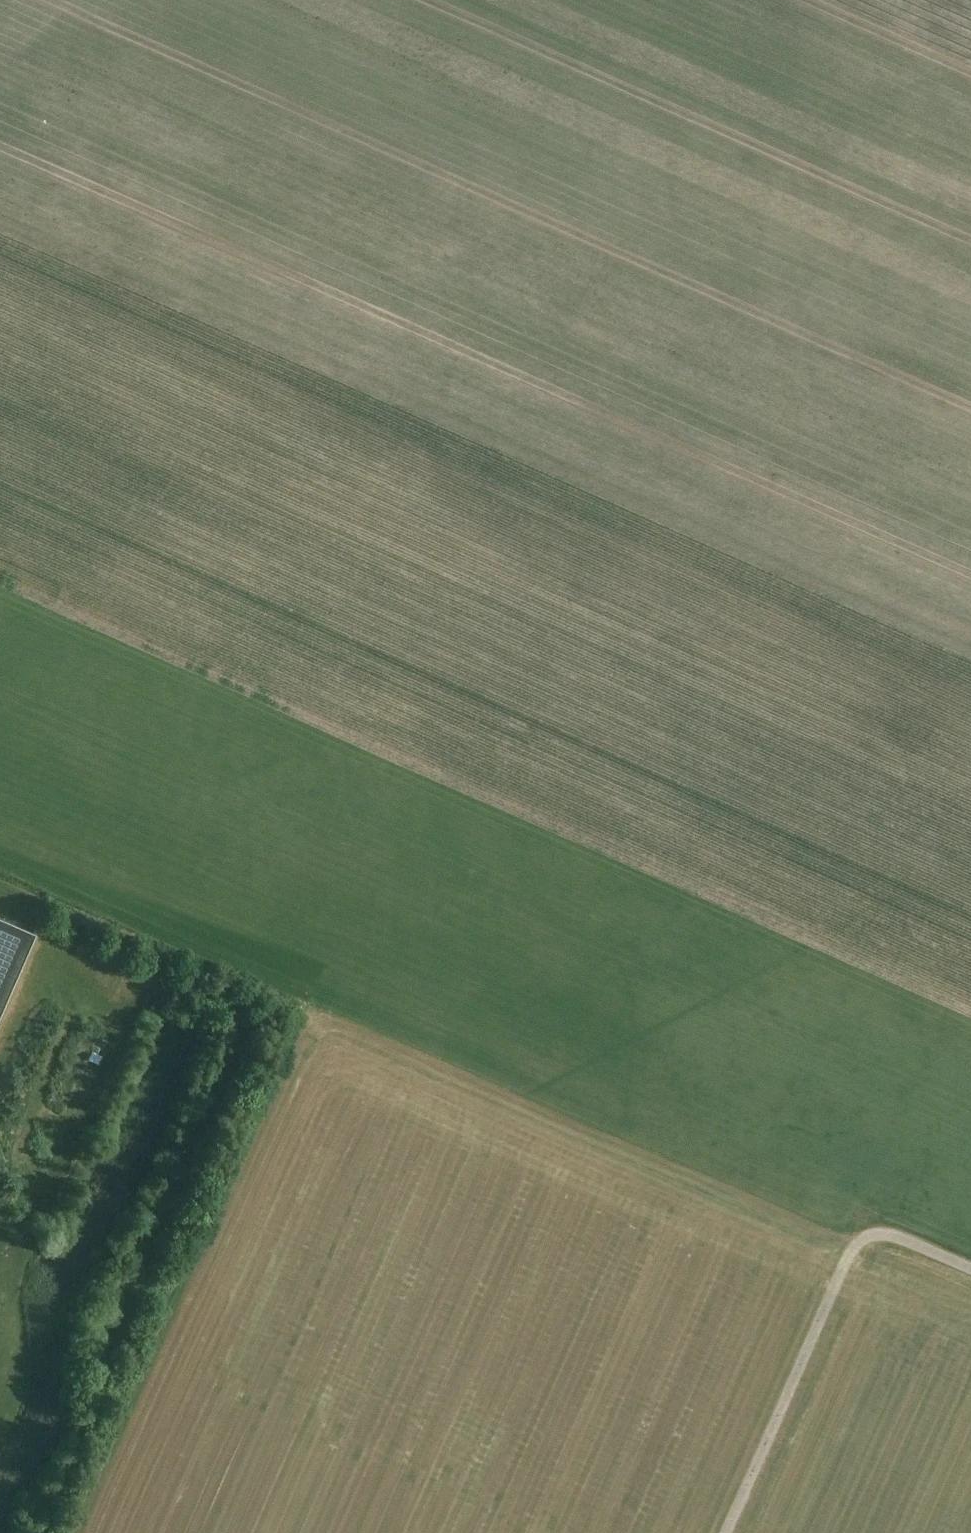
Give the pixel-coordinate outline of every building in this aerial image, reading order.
[(34,934),(0,919),(0,1011),(34,934)]
